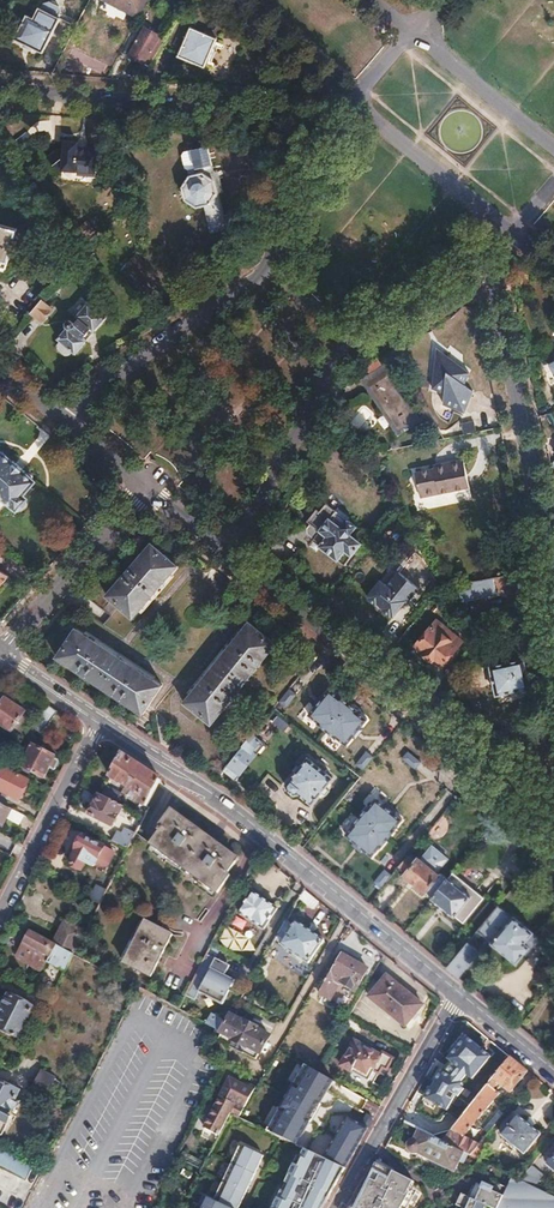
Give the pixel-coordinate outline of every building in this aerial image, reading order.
[(13,39),(23,44),(22,46),(30,50),(32,48),(42,53),(58,17),(72,24),(81,4),(73,0),(59,0),(57,4),(48,0),(42,3),(39,8),(37,7),(31,18),(25,15),(13,39)] [(137,15),(144,0),(106,0),(137,15)] [(145,25),(129,54),(144,61),(159,33),(145,25)] [(190,27),(177,56),(204,67),(216,39),(190,27)] [(64,140),(62,169),(77,171),(77,175),(93,176),(96,149),(76,147),(77,141),(64,140)] [(189,177),(182,188),(185,200),(199,208),(204,207),(210,233),(227,228),(219,194),(223,193),(220,180),(225,178),(223,170),(213,173),(207,146),(183,152),(184,157),(189,177)] [(86,221),(79,227),(87,237),(94,230),(86,221)] [(7,266),(17,230),(0,226),(0,264),(7,266)] [(136,252),(127,261),(143,276),(152,268),(136,252)] [(41,300),(30,312),(41,321),(51,308),(41,300)] [(57,343),(57,349),(65,355),(70,354),(73,351),(76,353),(85,341),(81,338),(89,327),(93,331),(105,316),(86,301),(75,316),(78,319),(75,324),(71,321),(70,320),(67,320),(65,324),(65,326),(67,327),(58,339),(60,340),(57,343)] [(89,327),(81,338),(85,341),(93,331),(89,327)] [(440,351),(432,390),(445,395),(443,406),(464,414),(474,393),(465,387),(471,375),(440,351)] [(388,373),(368,386),(397,431),(417,419),(388,373)] [(543,380),(553,397),(553,396),(553,378),(551,373),(545,376),(543,380)] [(546,414),(553,431),(553,414),(552,410),(546,414)] [(474,420),(463,423),(466,433),(477,430),(474,420)] [(0,496),(15,509),(19,507),(24,502),(26,498),(21,493),(32,480),(29,477),(30,473),(27,470),(24,471),(22,470),(23,468),(11,458),(10,459),(0,451),(0,497),(0,496)] [(434,469),(415,473),(420,498),(469,487),(463,460),(445,463),(446,466),(434,469)] [(308,526),(307,532),(314,537),(312,540),(343,566),(362,542),(351,532),(358,524),(349,517),(351,515),(340,506),(337,509),(328,501),(321,509),(318,507),(308,518),(311,521),(308,526)] [(152,544),(106,596),(133,619),(178,567),(152,544)] [(383,577),(390,583),(399,572),(393,566),(383,577)] [(2,594),(11,579),(0,572),(0,594),(2,594)] [(376,586),(368,596),(370,598),(369,600),(375,606),(378,603),(384,609),(382,612),(390,618),(392,616),(393,617),(401,607),(399,605),(404,599),(407,602),(418,589),(399,573),(387,588),(383,592),(376,586)] [(494,578),(458,584),(460,594),(472,592),(473,598),(496,594),(494,578)] [(380,582),(376,586),(383,592),(387,588),(380,582)] [(437,620),(415,646),(441,667),(462,641),(437,620)] [(248,622),(183,703),(210,725),(275,644),(248,622)] [(76,628),(56,657),(143,714),(162,685),(76,628)] [(524,662),(491,668),(497,697),(530,691),(524,662)] [(288,706),(296,694),(289,690),(281,702),(288,706)] [(370,719),(336,691),(317,714),(349,743),(370,719)] [(0,706),(0,727),(11,734),(14,729),(20,733),(27,722),(21,719),(25,713),(4,699),(0,706)] [(47,706),(37,721),(47,728),(58,713),(47,706)] [(237,752),(227,765),(239,774),(255,755),(252,752),(260,741),(252,734),(243,745),(239,751),(237,752)] [(230,747),(237,752),(239,751),(243,745),(236,739),(230,747)] [(33,746),(19,772),(28,777),(31,772),(44,778),(49,769),(54,771),(57,769),(59,764),(58,761),(54,759),(55,757),(33,746)] [(376,756),(367,750),(356,764),(366,771),(376,756)] [(411,750),(403,758),(417,769),(423,762),(411,750)] [(121,755),(111,777),(120,783),(121,781),(140,794),(136,800),(149,808),(152,802),(151,801),(162,781),(121,755)] [(307,758),(285,784),(285,789),(293,796),(297,795),(298,794),(311,804),(332,779),(307,758)] [(0,774),(0,791),(18,800),(28,781),(3,768),(0,774)] [(106,786),(102,795),(116,803),(121,794),(106,786)] [(100,795),(90,815),(113,827),(124,807),(116,803),(102,795),(100,795)] [(382,799),(354,833),(378,854),(405,820),(382,799)] [(0,827),(5,819),(17,825),(22,815),(0,803),(0,827)] [(163,830),(152,845),(217,893),(231,876),(228,873),(236,862),(229,856),(230,854),(186,821),(185,823),(171,813),(160,828),(163,830)] [(118,833),(113,842),(127,849),(135,834),(127,829),(123,836),(118,833)] [(77,851),(70,865),(81,870),(85,863),(93,867),(96,865),(105,848),(83,837),(76,850),(77,851)] [(406,857),(399,866),(406,873),(403,877),(415,886),(416,885),(431,898),(446,879),(439,873),(436,876),(417,860),(414,864),(406,857)] [(385,868),(374,881),(383,889),(394,875),(385,868)] [(431,898),(430,899),(452,918),(454,916),(462,922),(482,898),(452,873),(446,879),(431,898)] [(96,886),(90,899),(99,903),(105,891),(96,886)] [(252,892),(238,912),(263,929),(276,909),(252,892)] [(496,907),(477,931),(492,943),(491,944),(516,965),(529,949),(524,945),(532,934),(513,918),(511,920),(496,907)] [(145,921),(123,963),(150,977),(172,935),(145,921)] [(64,923),(53,944),(54,945),(72,954),(84,933),(64,923)] [(285,923),(277,936),(285,941),(281,947),(309,964),(323,941),(295,924),(293,928),(285,923)] [(29,931),(15,959),(40,972),(46,961),(54,945),(53,944),(29,931)] [(467,943),(447,967),(460,978),(468,968),(466,966),(478,951),(467,943)] [(54,945),(46,961),(65,970),(72,955),(54,945)] [(342,951),(318,994),(330,1000),(340,983),(354,991),(367,969),(350,960),(352,957),(342,951)] [(206,954),(185,995),(193,999),(197,991),(221,1004),(233,980),(209,967),(214,958),(206,954)] [(388,976),(369,997),(406,1027),(423,1006),(388,976)] [(0,1015),(0,1029),(18,1038),(22,1029),(24,1030),(29,1022),(27,1021),(34,1008),(10,996),(0,1015)] [(34,1008),(27,1021),(29,1022),(33,1024),(39,1011),(34,1008)] [(211,1013),(206,1023),(216,1028),(220,1031),(226,1021),(211,1013)] [(226,1021),(220,1031),(232,1036),(232,1038),(245,1045),(246,1044),(259,1051),(268,1035),(255,1028),(256,1026),(242,1019),(241,1021),(229,1015),(226,1021)] [(216,1028),(212,1035),(255,1058),(259,1051),(246,1044),(245,1045),(232,1038),(232,1036),(220,1031),(216,1028)] [(356,1041),(341,1065),(374,1084),(384,1067),(388,1069),(393,1060),(385,1055),(383,1057),(356,1041)] [(452,1130),(443,1142),(466,1153),(472,1156),(478,1148),(481,1144),(475,1141),(477,1137),(473,1135),(471,1139),(465,1136),(499,1094),(494,1089),(499,1083),(511,1092),(528,1071),(512,1057),(452,1130)] [(300,1070),(276,1112),(295,1123),(319,1081),(300,1070)] [(41,1073),(32,1091),(43,1096),(47,1089),(50,1090),(56,1080),(41,1073)] [(230,1078),(204,1127),(219,1135),(228,1119),(230,1113),(237,1117),(240,1118),(252,1097),(242,1091),(245,1085),(230,1078)] [(2,1135),(18,1105),(14,1103),(20,1091),(0,1080),(0,1134),(2,1135)] [(245,1085),(242,1091),(252,1097),(255,1091),(245,1085)] [(413,1111),(405,1123),(420,1130),(443,1142),(452,1130),(437,1122),(441,1115),(443,1117),(446,1111),(453,1115),(461,1100),(435,1086),(427,1101),(434,1105),(427,1118),(413,1111)] [(535,1102),(539,1112),(550,1108),(546,1098),(535,1102)] [(408,1108),(401,1121),(405,1123),(413,1111),(408,1108)] [(230,1113),(228,1119),(235,1122),(237,1117),(230,1113)] [(519,1116),(504,1137),(527,1155),(542,1134),(519,1116)] [(409,1143),(407,1146),(408,1150),(411,1153),(414,1155),(418,1154),(421,1153),(457,1170),(466,1153),(443,1142),(420,1130),(415,1139),(411,1140),(409,1143)] [(481,1144),(478,1148),(483,1152),(487,1148),(484,1145),(487,1142),(485,1139),(481,1144)] [(213,1199),(232,1207),(237,1207),(264,1157),(242,1146),(213,1199)] [(27,1181),(35,1167),(0,1148),(0,1167),(27,1181)] [(346,1168),(310,1151),(305,1159),(301,1166),(298,1164),(274,1207),(323,1207),(346,1168)] [(532,1166),(521,1180),(528,1183),(536,1187),(545,1176),(532,1166)] [(351,1207),(353,1207),(404,1207),(414,1191),(412,1189),(415,1184),(395,1172),(393,1176),(379,1167),(372,1180),(374,1181),(370,1187),(365,1184),(351,1207)] [(514,1176),(510,1183),(525,1190),(528,1183),(521,1180),(514,1176)] [(508,1188),(497,1182),(495,1187),(490,1185),(484,1182),(483,1186),(478,1184),(472,1198),(463,1194),(457,1205),(458,1205),(457,1207),(499,1207),(508,1188)] [(213,1199),(212,1198),(206,1207),(232,1207),(213,1199)]
